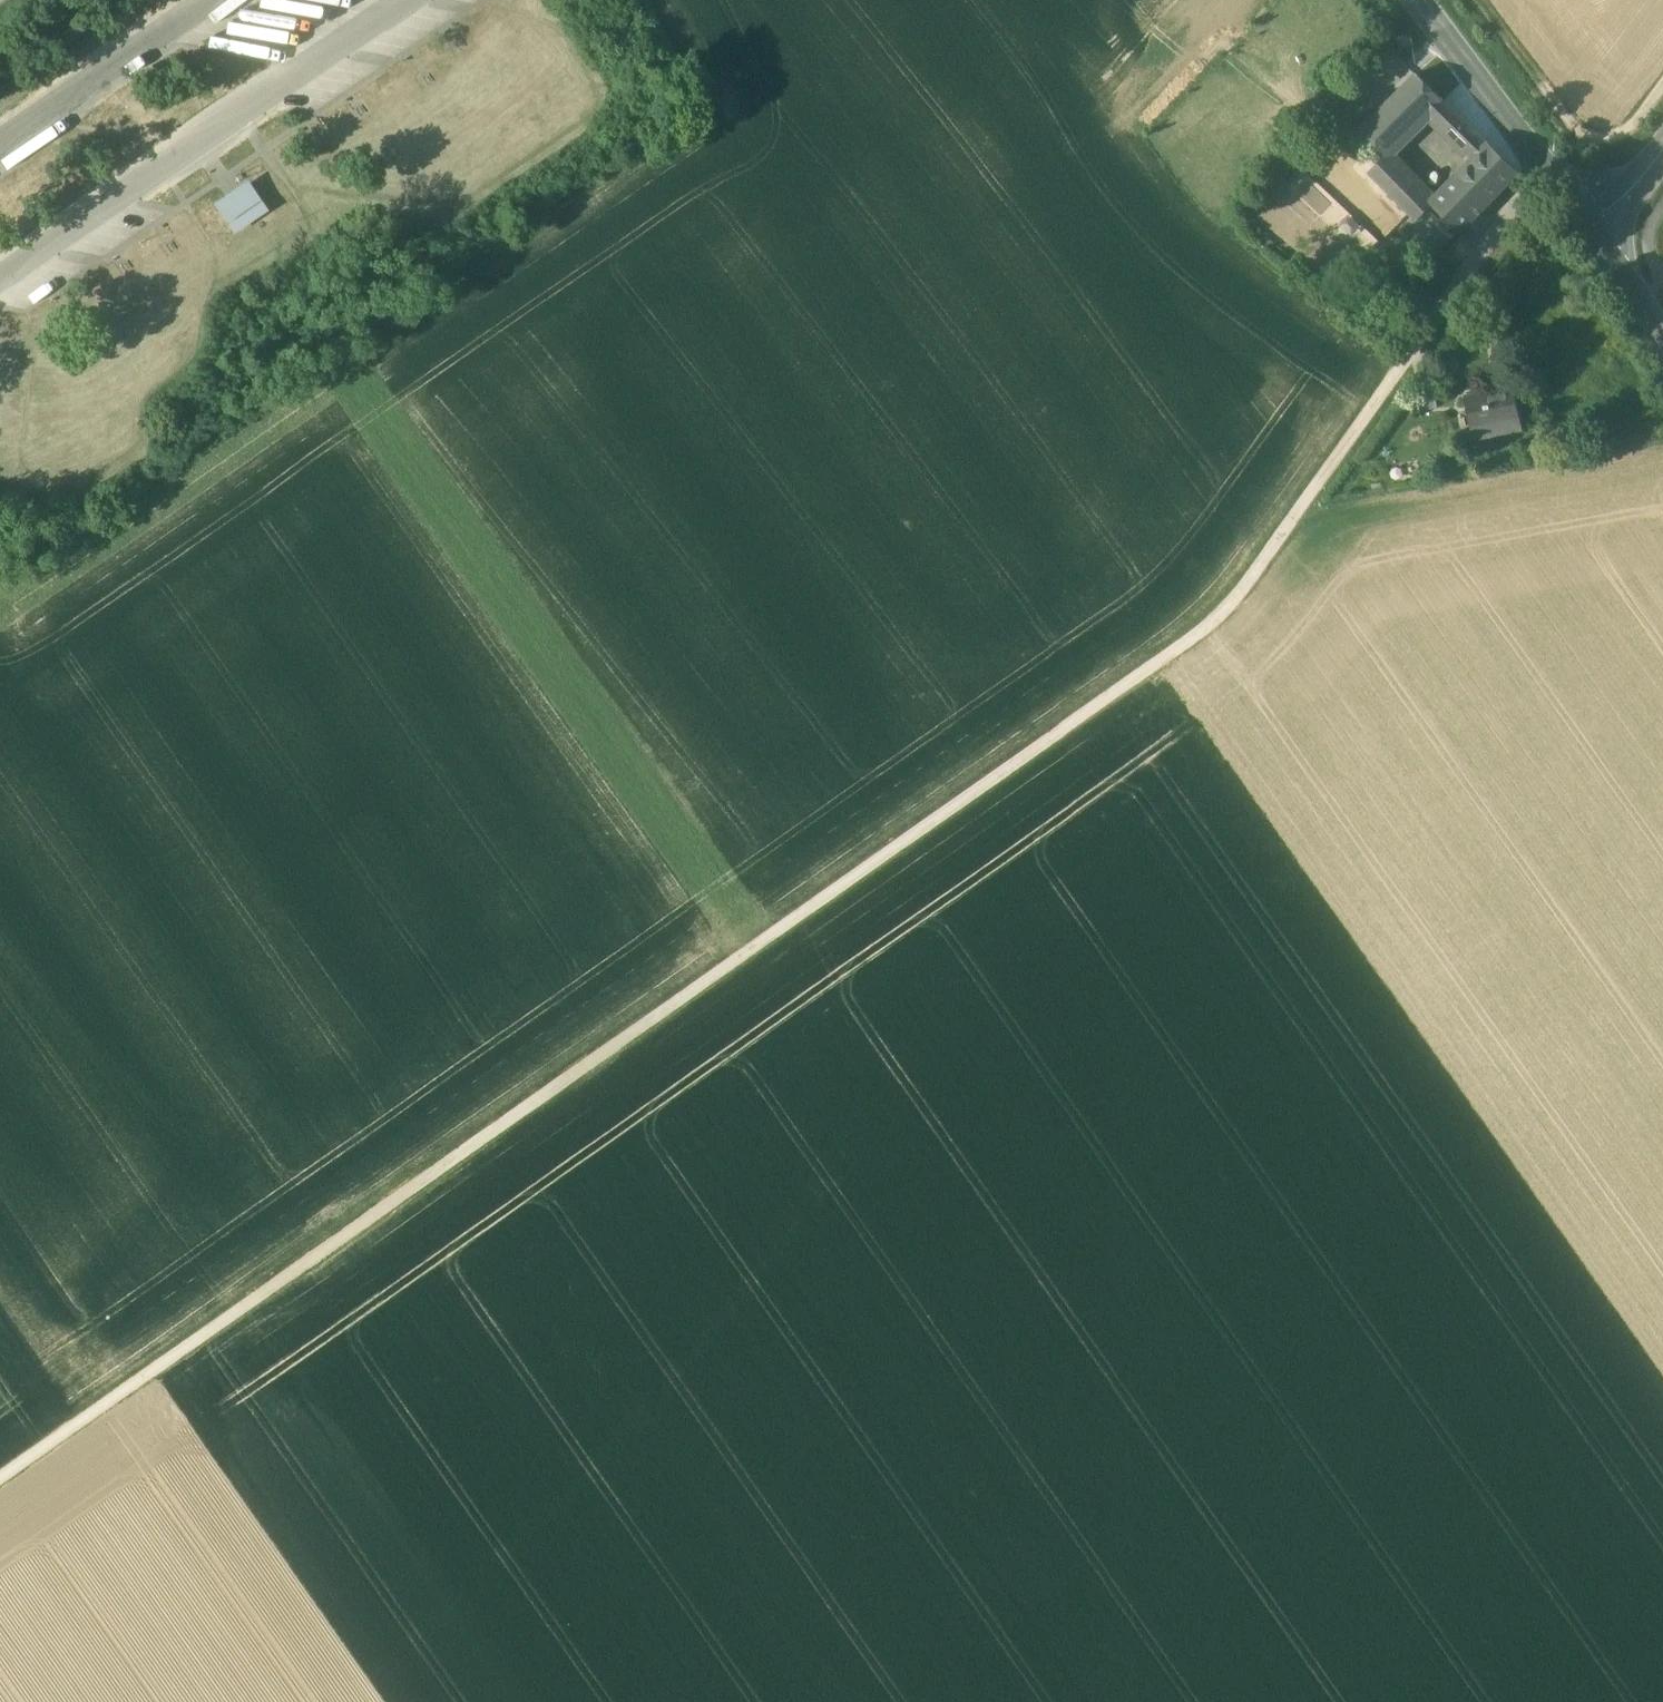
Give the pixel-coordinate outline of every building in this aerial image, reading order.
[(245,9),(244,21),(295,25),(296,14),(245,9)] [(1387,44),(1316,114),(1346,145),(1418,74),(1387,44)] [(1418,74),(1346,145),(1372,171),(1388,155),(1444,100),(1418,74)] [(1489,144),(1462,118),(1448,133),(1474,159),(1489,144)] [(1518,172),(1489,144),(1474,159),(1457,177),(1487,204),(1518,172)] [(1402,169),(1388,155),(1372,172),(1386,186),(1402,169)] [(1433,201),(1402,169),(1386,186),(1418,220),(1434,204),(1432,202),(1433,201)] [(1487,204),(1457,177),(1433,201),(1432,202),(1434,204),(1461,231),(1487,204)] [(250,185),(215,208),(235,238),(269,215),(250,185)] [(1515,387),(1466,397),(1472,429),(1506,423),(1508,432),(1523,429),(1515,387)]
